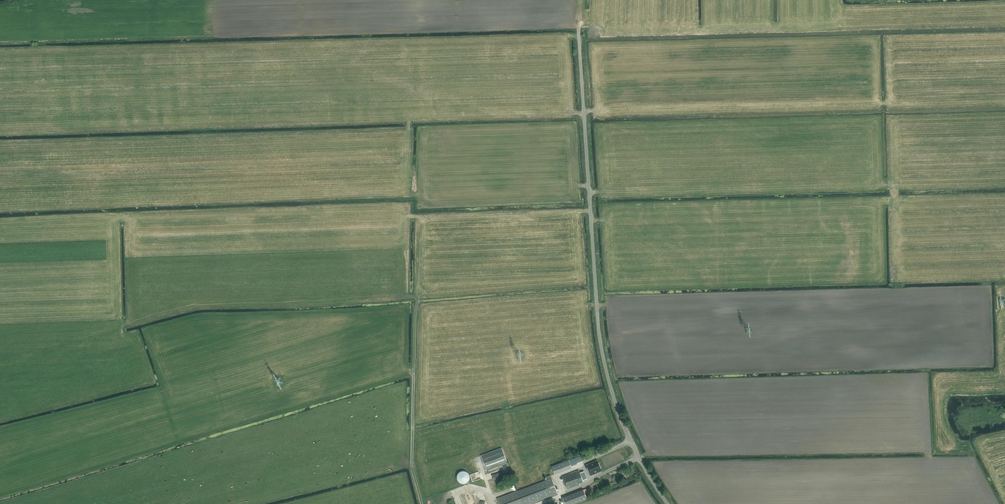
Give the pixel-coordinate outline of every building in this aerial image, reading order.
[(502,448),(481,456),(486,471),(507,463),(502,448)] [(569,460),(552,466),(555,474),(571,467),(569,460)] [(597,461),(586,465),(591,475),(602,471),(597,461)] [(579,470),(562,476),(567,490),(580,485),(579,484),(583,482),(579,470)] [(456,477),(456,478),(457,479),(457,480),(457,481),(458,482),(459,483),(460,483),(461,484),(462,484),(463,484),(464,484),(465,484),(466,484),(466,483),(467,483),(468,482),(469,481),(469,480),(470,479),(470,478),(470,476),(469,476),(469,475),(469,474),(468,473),(467,472),(466,472),(466,471),(465,471),(464,471),(463,471),(462,471),(461,471),(460,472),(459,472),(458,473),(457,474),(457,475),(457,476),(456,477)] [(557,493),(551,475),(547,477),(548,480),(497,499),(499,503),(529,503),(557,493)] [(562,498),(565,503),(574,503),(587,499),(583,490),(562,498)]
